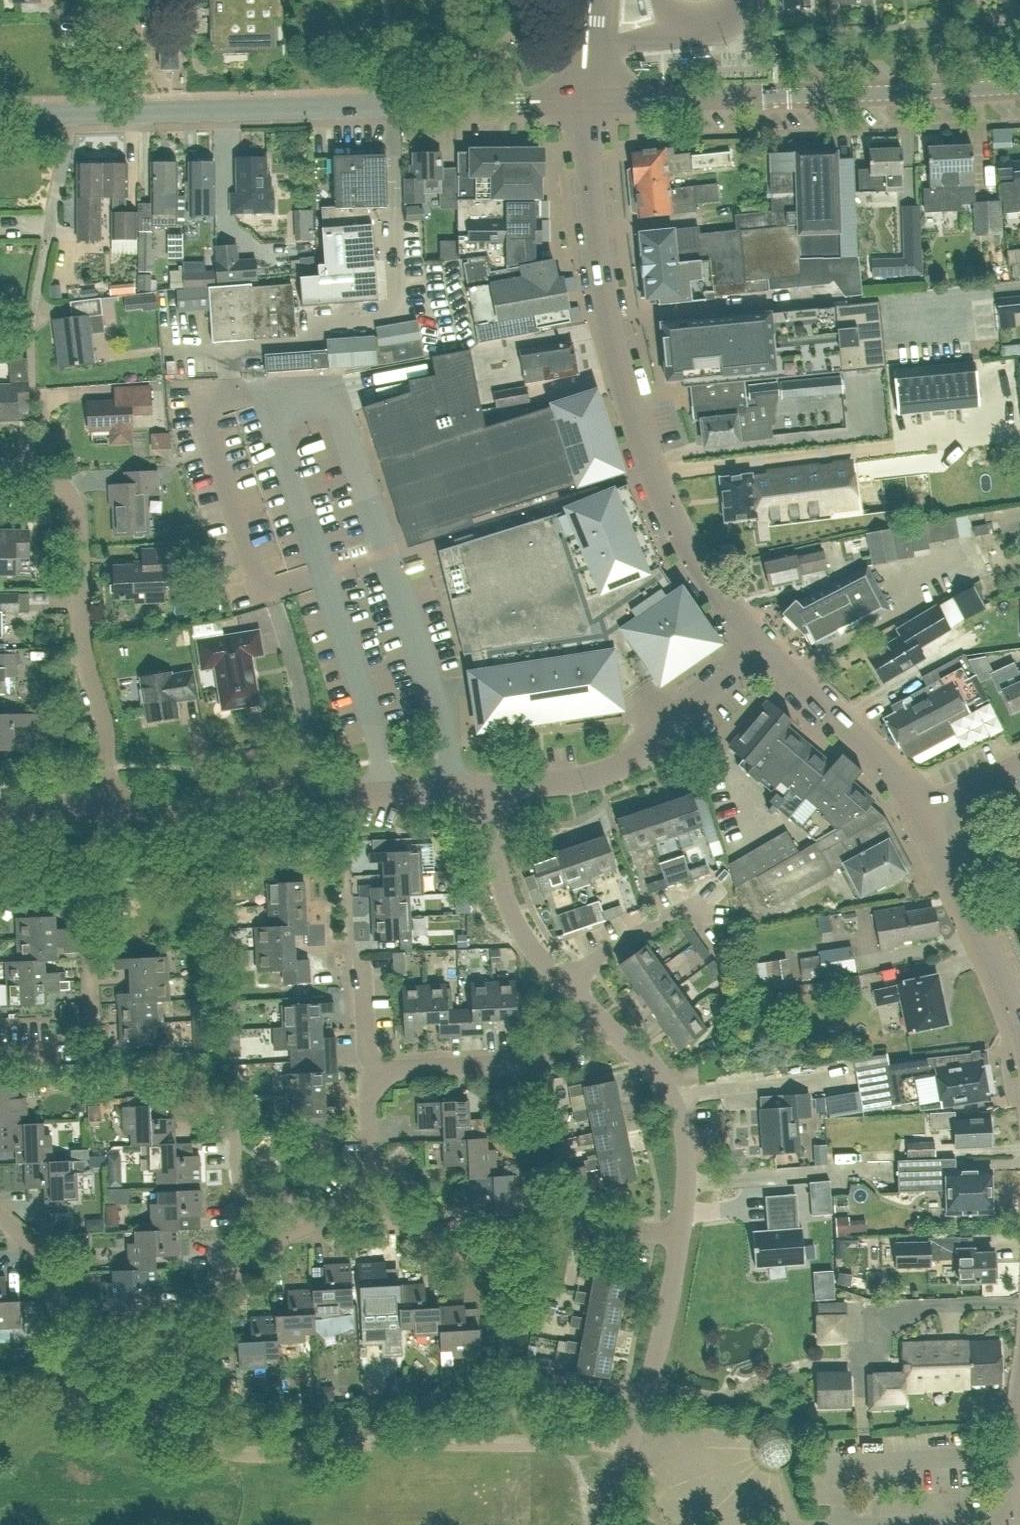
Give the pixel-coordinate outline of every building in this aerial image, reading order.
[(275,52),(274,0),(210,0),(211,53),(275,52)] [(784,11),(810,8),(810,0),(783,0),(784,11)] [(178,69),(178,50),(160,51),(160,69),(178,69)] [(256,70),(257,57),(225,56),(225,68),(256,70)] [(954,207),(954,206),(953,196),(974,195),(972,146),(928,148),(929,174),(930,175),(931,190),(921,190),(922,213),(941,211),(941,208),(954,207)] [(631,186),(668,182),(667,175),(692,172),(690,154),(674,156),(673,148),(631,152),(633,168),(629,170),(631,186)] [(859,193),(903,191),(901,149),(869,150),(870,170),(858,170),(859,193)] [(529,151),(527,151),(456,150),(458,201),(540,200),(540,164),(539,162),(539,160),(538,158),(537,156),(536,155),(534,154),(533,153),(531,152),(529,151)] [(837,151),(769,154),(771,214),(735,217),(736,232),(797,225),(799,259),(841,257),(841,259),(856,258),(854,169),(838,170),(837,151)] [(414,155),(414,167),(410,167),(410,181),(404,181),(405,204),(424,203),(423,193),(440,193),(439,154),(414,155)] [(318,276),(299,277),(302,306),(378,300),(374,258),(371,209),(388,208),(385,155),(333,158),(335,208),(322,209),(323,229),(322,229),(324,258),(317,259),(318,276)] [(271,191),(271,177),(267,178),(266,158),(236,159),(238,193),(230,193),(231,214),(274,213),(273,191),(271,191)] [(987,160),(988,186),(998,185),(997,159),(987,160)] [(101,197),(101,166),(97,166),(97,162),(88,162),(88,166),(77,166),(77,198),(77,242),(99,242),(99,197),(101,197)] [(101,166),(101,197),(113,197),(113,226),(113,239),(136,239),(137,212),(125,212),(125,206),(124,197),(127,197),(127,165),(114,165),(114,162),(104,162),(104,165),(101,166)] [(189,163),(190,196),(190,217),(215,216),(214,163),(189,163)] [(151,164),(151,196),(151,226),(176,226),(176,195),(177,164),(151,164)] [(1015,182),(1001,183),(1004,213),(1019,211),(1019,181),(1015,182)] [(638,218),(671,215),(695,212),(694,204),(719,202),(717,185),(669,190),(668,182),(631,186),(634,213),(638,214),(638,218)] [(446,201),(440,202),(441,212),(455,212),(455,193),(446,193),(446,201)] [(741,201),(742,214),(766,212),(765,199),(741,201)] [(541,243),(541,218),(540,218),(540,200),(458,201),(459,260),(466,259),(467,260),(477,259),(487,258),(487,256),(511,253),(521,252),(534,250),(534,243),(541,243)] [(1000,201),(972,203),(974,236),(1002,234),(1000,201)] [(302,235),(320,236),(321,206),(303,205),(302,235)] [(429,225),(429,211),(411,211),(411,225),(429,225)] [(714,292),(714,297),(769,291),(828,285),(832,281),(840,292),(861,290),(857,258),(856,258),(841,259),(841,257),(799,259),(797,225),(736,232),(699,236),(699,227),(640,233),(647,300),(658,299),(658,306),(705,301),(704,293),(714,292)] [(151,272),(152,232),(138,231),(138,272),(151,272)] [(903,260),(922,259),(921,232),(902,233),(903,260)] [(215,262),(215,286),(251,282),(258,281),(256,258),(238,260),(237,245),(214,246),(216,262),(215,262)] [(521,252),(511,253),(487,256),(487,258),(477,259),(467,260),(467,263),(463,264),(470,304),(478,344),(507,338),(536,333),(536,331),(539,328),(554,325),(570,323),(568,308),(563,278),(556,279),(553,261),(524,266),(521,252)] [(207,287),(215,286),(215,262),(214,271),(182,272),(183,289),(205,288),(205,287),(207,287)] [(1019,277),(1019,263),(1011,264),(1012,277),(1019,277)] [(137,292),(150,292),(150,275),(137,275),(137,292)] [(109,285),(110,296),(135,294),(134,283),(109,285)] [(69,285),(71,298),(78,297),(76,284),(69,285)] [(208,289),(210,308),(212,342),(295,337),(291,285),(251,288),(251,284),(215,286),(208,287),(208,289)] [(50,299),(61,299),(60,285),(49,285),(50,299)] [(210,308),(208,289),(182,291),(183,310),(210,308)] [(996,300),(997,314),(1013,313),(1014,314),(1019,314),(1019,297),(996,300)] [(74,318),(55,321),(61,368),(94,364),(90,334),(104,333),(100,300),(72,303),(74,318)] [(879,302),(660,323),(666,381),(681,380),(682,387),(691,387),(744,382),(886,368),(879,302)] [(375,327),(377,337),(374,337),(376,365),(383,364),(394,362),(392,351),(421,346),(417,320),(375,327)] [(166,323),(169,343),(177,342),(175,322),(166,323)] [(302,371),(360,368),(360,367),(376,366),(376,365),(374,337),(374,335),(326,339),(327,350),(264,354),(266,374),(302,371)] [(520,351),(525,384),(578,375),(572,342),(520,351)] [(365,407),(363,407),(363,409),(381,464),(408,547),(474,526),(471,518),(620,471),(615,456),(603,417),(596,396),(595,392),(574,399),(485,427),(470,349),(432,357),(436,376),(408,381),(410,392),(365,407)] [(28,359),(10,359),(11,386),(0,386),(0,420),(16,420),(16,405),(30,404),(28,359)] [(975,364),(893,371),(897,413),(979,405),(975,364)] [(840,376),(826,377),(827,393),(841,392),(840,376)] [(794,380),(780,382),(781,398),(796,396),(794,380)] [(744,382),(691,387),(694,412),(697,412),(698,416),(701,416),(704,446),(738,443),(738,441),(771,437),(770,424),(773,424),(777,396),(778,396),(776,382),(748,385),(749,397),(745,397),(744,382)] [(496,408),(529,402),(526,386),(493,392),(496,408)] [(129,429),(131,429),(130,414),(149,413),(148,388),(115,389),(115,402),(88,403),(89,431),(110,430),(111,442),(130,441),(129,429)] [(751,474),(719,478),(725,521),(755,517),(755,519),(767,518),(767,520),(830,512),(829,510),(836,509),(833,487),(853,485),(850,461),(832,464),(833,466),(818,468),(818,465),(767,472),(767,476),(752,478),(751,474)] [(110,498),(113,497),(115,534),(148,533),(146,494),(158,494),(157,474),(125,475),(125,486),(110,487),(110,498)] [(658,564),(626,487),(564,511),(564,513),(439,553),(463,654),(471,652),(477,673),(471,674),(480,730),(620,708),(619,701),(654,673),(661,682),(717,643),(681,589),(676,592),(658,564)] [(960,518),(963,537),(974,535),(971,516),(960,518)] [(955,518),(894,529),(894,528),(866,532),(872,565),(900,560),(899,559),(913,557),(913,551),(928,549),(928,545),(958,539),(955,518)] [(4,543),(0,543),(0,574),(16,574),(16,556),(30,556),(30,531),(4,531),(4,543)] [(825,570),(820,549),(793,556),(793,554),(763,561),(769,589),(800,581),(798,576),(825,570)] [(143,552),(143,566),(113,568),(115,598),(135,597),(135,604),(166,603),(165,582),(176,581),(175,550),(143,552)] [(806,632),(816,650),(890,612),(867,567),(797,603),(795,601),(781,615),(802,636),(806,632)] [(964,620),(984,608),(973,586),(952,597),(964,620)] [(29,612),(28,593),(0,594),(0,638),(2,638),(1,612),(29,612)] [(924,657),(918,647),(949,628),(936,607),(904,626),(908,633),(868,657),(883,682),(924,657)] [(257,631),(197,641),(202,668),(215,666),(222,709),(258,703),(250,656),(261,654),(257,631)] [(17,649),(17,639),(0,639),(0,650),(17,649)] [(5,694),(5,676),(15,676),(15,653),(0,654),(0,694),(5,694)] [(1018,673),(1013,663),(989,674),(998,694),(1002,691),(1013,713),(1019,710),(1019,672),(1018,673)] [(176,702),(198,698),(193,670),(172,674),(171,672),(140,678),(147,721),(179,716),(176,702)] [(961,670),(926,689),(892,707),(895,713),(891,715),(884,719),(899,748),(902,746),(908,758),(931,746),(954,734),(950,726),(960,720),(970,715),(963,701),(955,687),(964,683),(970,694),(976,706),(988,700),(981,687),(975,674),(970,677),(966,679),(963,675),(961,670)] [(729,748),(742,758),(736,764),(753,778),(753,777),(774,795),(769,801),(777,808),(778,807),(816,841),(872,809),(869,807),(871,804),(850,785),(863,770),(841,751),(828,767),(784,730),(792,721),(769,701),(729,748)] [(13,751),(13,727),(39,727),(38,714),(0,714),(0,751),(13,751)] [(666,803),(676,835),(702,826),(691,794),(666,803)] [(676,835),(666,803),(641,811),(652,843),(676,835)] [(817,841),(799,852),(792,855),(782,861),(772,867),(762,873),(755,877),(771,907),(833,875),(831,872),(839,868),(856,899),(905,873),(906,875),(911,873),(882,818),(872,809),(816,841),(817,841)] [(652,843),(641,811),(616,819),(627,851),(652,843)] [(786,831),(780,834),(786,845),(792,841),(786,831)] [(780,834),(770,840),(782,861),(792,855),(786,845),(780,834)] [(579,844),(590,876),(615,867),(604,835),(579,844)] [(712,856),(722,853),(719,840),(709,843),(712,856)] [(770,840),(760,846),(772,867),(782,861),(770,840)] [(373,854),(369,854),(369,863),(376,863),(383,862),(384,869),(384,875),(434,872),(434,858),(433,844),(420,845),(407,846),(407,852),(398,853),(389,853),(389,847),(388,841),(380,841),(372,842),(373,854)] [(467,841),(455,842),(456,854),(468,853),(467,841)] [(792,841),(786,845),(792,855),(799,852),(792,841)] [(590,876),(579,844),(555,853),(566,885),(590,876)] [(760,846),(750,852),(762,873),(772,867),(760,846)] [(750,852),(739,858),(751,879),(755,877),(762,873),(750,852)] [(566,885),(555,853),(530,861),(541,893),(566,885)] [(739,858),(729,864),(735,888),(751,879),(739,858)] [(689,870),(692,879),(709,873),(706,864),(689,870)] [(692,879),(689,870),(671,876),(674,884),(692,879)] [(434,872),(384,875),(384,886),(370,887),(370,897),(372,897),(409,895),(409,896),(423,895),(422,873),(434,873),(434,872)] [(625,878),(613,883),(627,914),(638,909),(625,878)] [(649,893),(667,887),(664,878),(647,884),(649,893)] [(267,906),(304,904),(303,882),(266,884),(267,906)] [(373,919),(410,916),(409,896),(409,895),(372,897),(373,919)] [(233,897),(218,898),(218,907),(234,907),(233,897)] [(267,906),(268,927),(305,927),(305,926),(304,904),(267,906)] [(606,920),(623,914),(620,905),(602,911),(606,920)] [(938,936),(933,908),(905,913),(904,907),(874,913),(881,951),(893,949),(893,947),(898,946),(897,943),(938,936)] [(224,908),(214,909),(215,923),(226,922),(224,908)] [(578,919),(581,928),(599,922),(596,913),(578,919)] [(19,940),(70,937),(69,929),(55,930),(54,916),(18,918),(19,940)] [(410,916),(373,919),(374,941),(411,939),(410,916)] [(581,928),(578,919),(561,925),(564,934),(581,928)] [(692,944),(699,939),(688,923),(681,929),(692,944)] [(256,950),(292,948),(292,936),(307,936),(307,926),(305,926),(305,927),(268,927),(255,927),(256,950)] [(457,947),(467,947),(466,934),(457,934),(457,947)] [(70,937),(19,940),(20,961),(44,961),(57,960),(56,948),(70,947),(70,937)] [(411,949),(411,939),(399,939),(400,949),(411,949)] [(699,939),(692,944),(703,960),(710,954),(699,939)] [(634,986),(660,967),(645,946),(619,965),(634,986)] [(819,955),(822,976),(855,971),(851,946),(819,950),(819,955)] [(292,948),(256,950),(257,973),(283,971),(284,983),(309,982),(308,960),(293,961),(292,948)] [(490,950),(491,962),(501,962),(500,949),(490,950)] [(822,976),(819,955),(799,958),(802,978),(822,976)] [(131,981),(167,979),(166,956),(129,958),(129,959),(115,960),(116,969),(130,968),(131,981)] [(775,979),(789,978),(787,958),(772,960),(775,979)] [(717,980),(725,975),(714,959),(706,965),(717,980)] [(44,961),(20,961),(6,962),(7,985),(60,982),(59,973),(45,974),(44,961)] [(649,1007),(675,987),(660,967),(634,986),(649,1007)] [(838,979),(838,980),(842,996),(861,992),(858,975),(838,979)] [(945,1023),(936,977),(897,985),(897,987),(874,992),(877,1004),(901,1000),(907,1031),(945,1023)] [(119,1003),(156,1002),(168,1001),(167,979),(131,981),(131,993),(117,993),(117,1004),(119,1004),(119,1003)] [(841,996),(842,996),(838,980),(831,981),(834,997),(841,996)] [(69,990),(69,981),(60,982),(60,990),(69,990)] [(493,982),(495,1019),(506,1019),(507,1033),(516,1032),(529,1031),(528,1017),(517,1018),(515,981),(493,982)] [(60,982),(7,985),(8,1007),(46,1005),(45,991),(60,990),(60,982)] [(459,1009),(460,1035),(482,1034),(482,1020),(495,1019),(493,982),(470,983),(471,1009),(459,1009)] [(423,986),(425,1022),(438,1022),(438,1036),(460,1035),(459,1009),(446,1010),(445,985),(423,986)] [(425,1022),(423,986),(401,987),(403,1024),(404,1024),(404,1037),(413,1037),(413,1023),(425,1022)] [(663,1027),(690,1008),(675,987),(649,1007),(663,1027)] [(730,995),(720,994),(719,1013),(729,1013),(730,995)] [(192,1021),(210,1020),(209,999),(191,1000),(192,1021)] [(222,1031),(240,1029),(237,1001),(220,1003),(222,1031)] [(119,1003),(119,1004),(120,1025),(157,1023),(157,1022),(156,1002),(119,1003)] [(283,1028),(320,1026),(319,1014),(334,1014),(334,1004),(319,1005),(319,1003),(282,1005),(283,1027),(283,1028)] [(60,1005),(61,1016),(77,1016),(76,1004),(60,1005)] [(690,1008),(663,1027),(679,1048),(705,1029),(690,1008)] [(194,1050),(212,1049),(210,1020),(192,1021),(194,1050)] [(157,1023),(120,1025),(120,1047),(168,1045),(167,1022),(157,1022),(157,1023)] [(320,1026),(283,1028),(283,1027),(273,1027),(274,1050),(310,1049),(311,1061),(337,1059),(335,1038),(320,1039),(320,1026)] [(988,1099),(985,1082),(982,1063),(985,1059),(985,1056),(980,1052),(894,1062),(855,1069),(862,1110),(905,1102),(906,1110),(920,1108),(920,1109),(941,1106),(941,1109),(973,1103),(973,1100),(988,1099)] [(337,1059),(311,1061),(311,1073),(286,1074),(287,1097),(323,1095),(323,1083),(338,1083),(337,1059)] [(585,1095),(587,1109),(588,1111),(620,1105),(614,1080),(585,1086),(584,1083),(568,1087),(570,1098),(585,1095)] [(27,1124),(26,1098),(17,1098),(17,1086),(0,1086),(0,1125),(27,1124)] [(238,1097),(248,1097),(247,1087),(238,1087),(238,1097)] [(323,1095),(287,1097),(288,1119),(324,1117),(325,1116),(339,1115),(339,1107),(324,1107),(323,1095)] [(810,1116),(809,1095),(782,1097),(783,1108),(760,1110),(764,1154),(799,1151),(797,1117),(810,1116)] [(127,1096),(127,1106),(144,1106),(143,1096),(127,1096)] [(816,1111),(825,1110),(823,1097),(815,1098),(816,1111)] [(442,1141),(487,1139),(486,1139),(486,1119),(470,1120),(469,1113),(462,1113),(461,1101),(417,1103),(418,1129),(442,1128),(442,1141)] [(148,1145),(175,1144),(174,1119),(151,1120),(150,1105),(122,1106),(124,1134),(131,1134),(132,1146),(148,1145)] [(590,1120),(593,1134),(593,1135),(625,1129),(620,1105),(588,1111),(587,1109),(573,1112),(576,1123),(590,1120)] [(993,1143),(993,1132),(990,1132),(990,1119),(955,1120),(954,1112),(930,1113),(930,1130),(954,1129),(955,1147),(990,1146),(991,1143),(993,1143)] [(27,1124),(0,1125),(0,1152),(24,1151),(24,1162),(52,1161),(51,1135),(43,1135),(43,1123),(27,1124)] [(595,1145),(598,1158),(598,1160),(630,1153),(625,1129),(593,1135),(593,1134),(579,1137),(581,1148),(595,1145)] [(549,1133),(551,1141),(559,1139),(557,1131),(549,1133)] [(487,1139),(442,1141),(444,1167),(467,1166),(467,1178),(497,1176),(495,1150),(487,1150),(487,1139)] [(907,1158),(935,1157),(935,1142),(907,1142),(907,1158)] [(175,1144),(148,1145),(149,1171),(156,1171),(157,1183),(201,1181),(200,1155),(175,1156),(175,1144)] [(587,1175),(587,1172),(600,1168),(604,1186),(635,1179),(630,1153),(598,1160),(598,1158),(584,1162),(585,1165),(561,1170),(561,1172),(558,1172),(562,1189),(565,1189),(566,1194),(580,1191),(579,1185),(588,1183),(586,1175),(587,1175)] [(992,1213),(991,1171),(946,1172),(945,1158),(898,1160),(898,1191),(946,1190),(947,1214),(992,1213)] [(84,1159),(52,1161),(24,1162),(25,1189),(50,1188),(51,1201),(47,1201),(47,1211),(44,1211),(43,1213),(68,1212),(67,1200),(77,1200),(76,1172),(84,1172),(84,1159)] [(108,1187),(122,1187),(121,1167),(107,1168),(108,1187)] [(512,1175),(497,1176),(467,1178),(468,1204),(493,1203),(493,1216),(522,1215),(521,1187),(532,1186),(532,1174),(512,1175)] [(152,1230),(179,1229),(178,1216),(203,1215),(201,1189),(158,1191),(158,1203),(150,1203),(152,1230)] [(768,1231),(752,1232),(755,1267),(804,1263),(802,1228),(797,1229),(795,1195),(766,1197),(768,1231)] [(105,1226),(118,1226),(118,1205),(105,1205),(105,1226)] [(38,1238),(52,1238),(51,1217),(37,1218),(38,1238)] [(179,1229),(152,1230),(136,1231),(136,1242),(128,1243),(129,1270),(156,1269),(155,1256),(180,1255),(179,1229)] [(69,1238),(70,1256),(89,1255),(88,1237),(69,1238)] [(929,1238),(929,1241),(895,1242),(896,1267),(930,1266),(929,1259),(958,1259),(959,1283),(993,1282),(993,1279),(997,1279),(996,1266),(993,1267),(993,1254),(973,1255),(973,1250),(958,1250),(958,1237),(929,1238)] [(856,1260),(865,1275),(876,1269),(867,1254),(856,1260)] [(399,1312),(398,1286),(386,1287),(385,1262),(359,1264),(361,1307),(373,1307),(373,1314),(399,1312)] [(313,1290),(314,1318),(340,1316),(340,1308),(352,1308),(350,1264),(324,1266),(324,1267),(326,1289),(313,1290)] [(593,1280),(590,1294),(589,1297),(622,1304),(627,1278),(596,1272),(596,1269),(581,1266),(579,1277),(593,1280)] [(156,1269),(129,1270),(112,1271),(113,1282),(106,1283),(107,1311),(134,1309),(133,1296),(157,1295),(156,1269)] [(21,1328),(20,1301),(7,1302),(6,1277),(0,1278),(0,1329),(21,1328)] [(439,1334),(438,1307),(425,1308),(423,1284),(398,1286),(399,1312),(400,1329),(412,1328),(412,1336),(439,1334)] [(315,1333),(314,1318),(313,1290),(287,1291),(288,1316),(276,1316),(277,1343),(304,1341),(304,1334),(315,1333)] [(589,1305),(586,1318),(585,1322),(617,1328),(622,1304),(589,1297),(590,1294),(577,1291),(575,1302),(589,1305)] [(542,1310),(555,1312),(557,1303),(544,1300),(542,1310)] [(477,1308),(464,1309),(464,1305),(438,1307),(439,1334),(440,1351),(452,1351),(452,1358),(481,1356),(479,1330),(477,1308)] [(552,1324),(570,1326),(569,1327),(584,1330),(581,1343),(580,1347),(612,1353),(617,1328),(585,1322),(586,1318),(572,1315),(572,1316),(555,1312),(552,1324)] [(845,1344),(847,1340),(846,1315),(843,1313),(818,1313),(814,1316),(815,1342),(819,1345),(845,1344)] [(278,1360),(277,1343),(276,1316),(249,1318),(251,1342),(237,1343),(239,1370),(267,1369),(267,1361),(278,1360)] [(220,1355),(230,1354),(229,1325),(218,1326),(220,1355)] [(868,1410),(905,1408),(904,1391),(962,1388),(962,1385),(1001,1383),(999,1340),(964,1342),(964,1336),(903,1339),(905,1372),(867,1374),(868,1410)] [(567,1341),(567,1342),(558,1340),(556,1350),(565,1352),(579,1355),(576,1373),(607,1379),(612,1353),(580,1347),(581,1343),(567,1341)] [(529,1345),(524,1370),(551,1376),(554,1361),(535,1357),(537,1346),(529,1345)] [(850,1407),(849,1379),(849,1375),(817,1376),(817,1408),(850,1407)] [(405,1392),(415,1400),(422,1391),(413,1383),(405,1392)] [(283,1395),(284,1409),(300,1407),(299,1394),(283,1395)] [(765,1472),(771,1474),(777,1473),(783,1471),(788,1467),(791,1461),(793,1455),(792,1448),(789,1442),(784,1438),(778,1435),(771,1435),(765,1436),(759,1440),(755,1445),(754,1451),(754,1458),(756,1464),(760,1469),(765,1472)]
